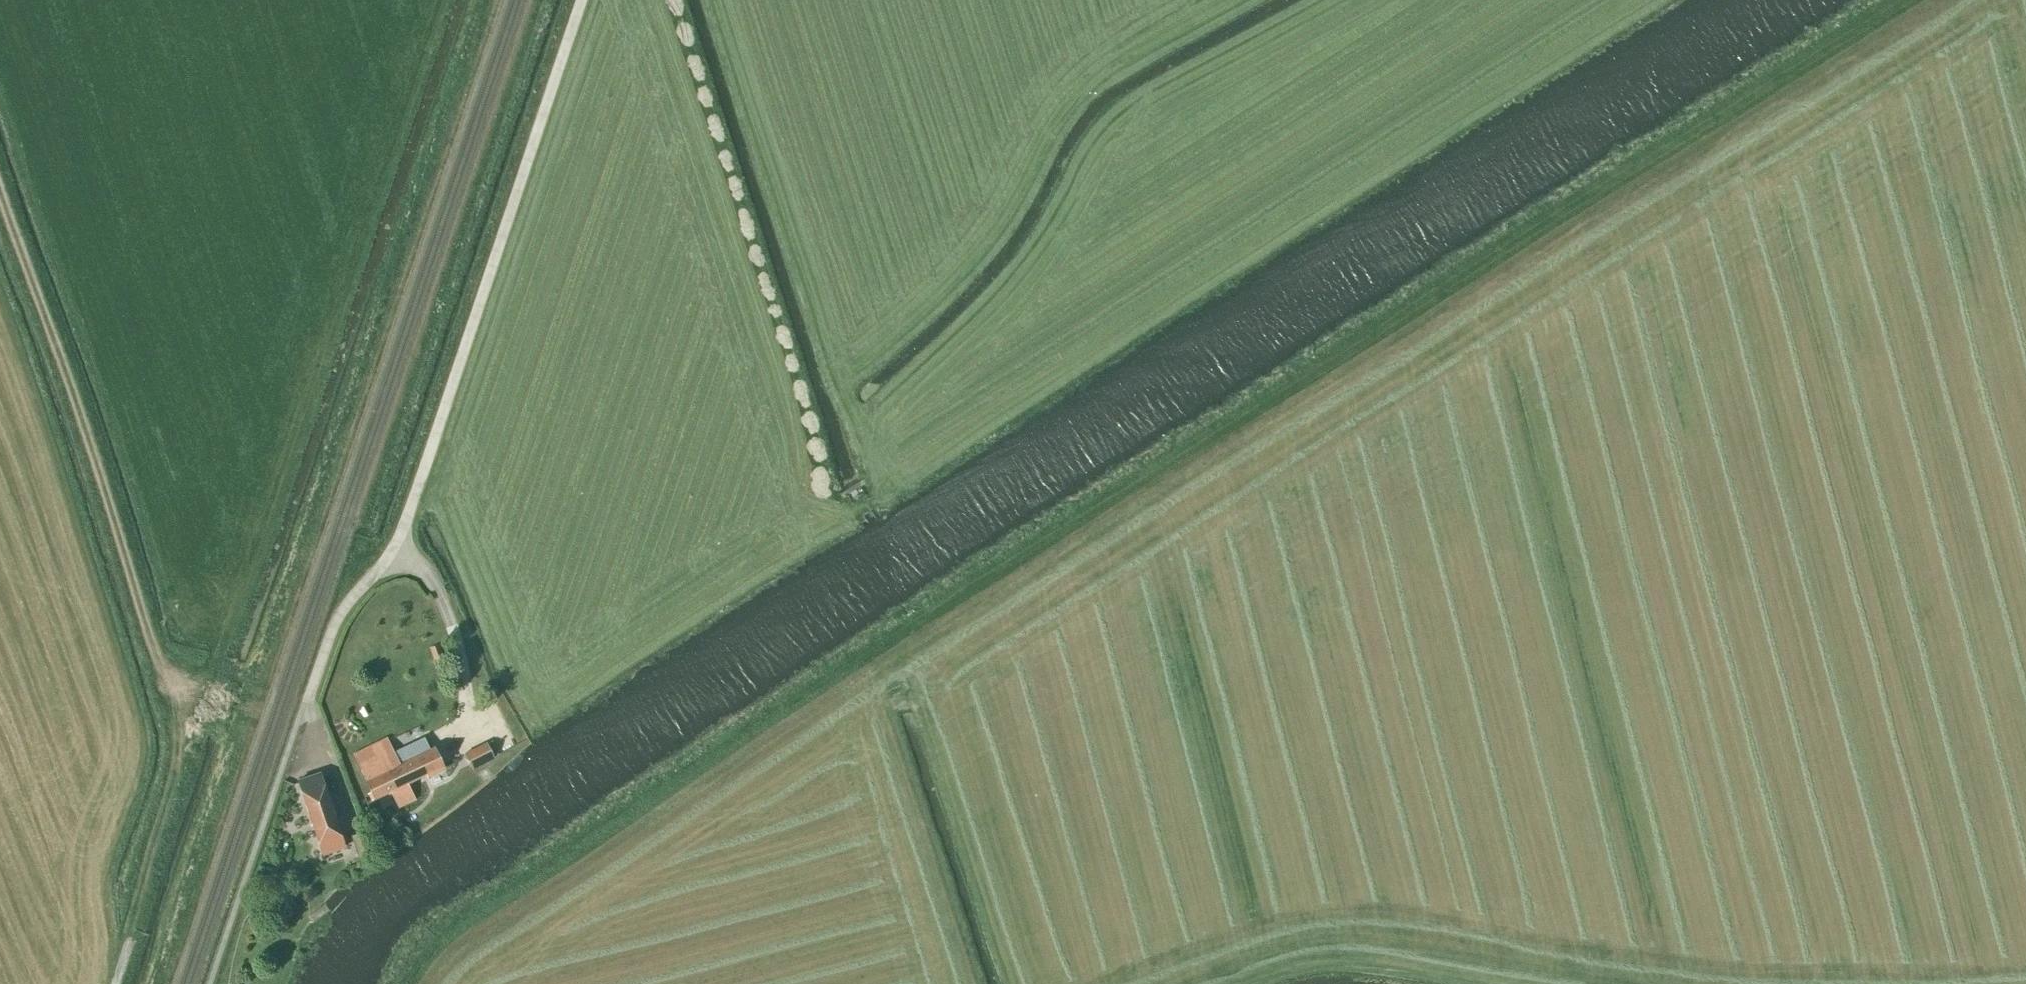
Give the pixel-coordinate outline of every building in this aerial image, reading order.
[(442,657),(438,645),(429,648),(433,660),(442,657)] [(395,755),(392,749),(387,739),(354,755),(371,792),(368,793),(371,800),(390,791),(397,808),(415,800),(407,784),(426,775),(427,777),(444,770),(434,749),(430,750),(426,741),(395,755)] [(471,769),(493,759),(486,742),(464,753),(471,769)] [(344,848),(319,774),(298,781),(322,855),(344,848)] [(277,902),(272,882),(264,884),(269,904),(277,902)]
